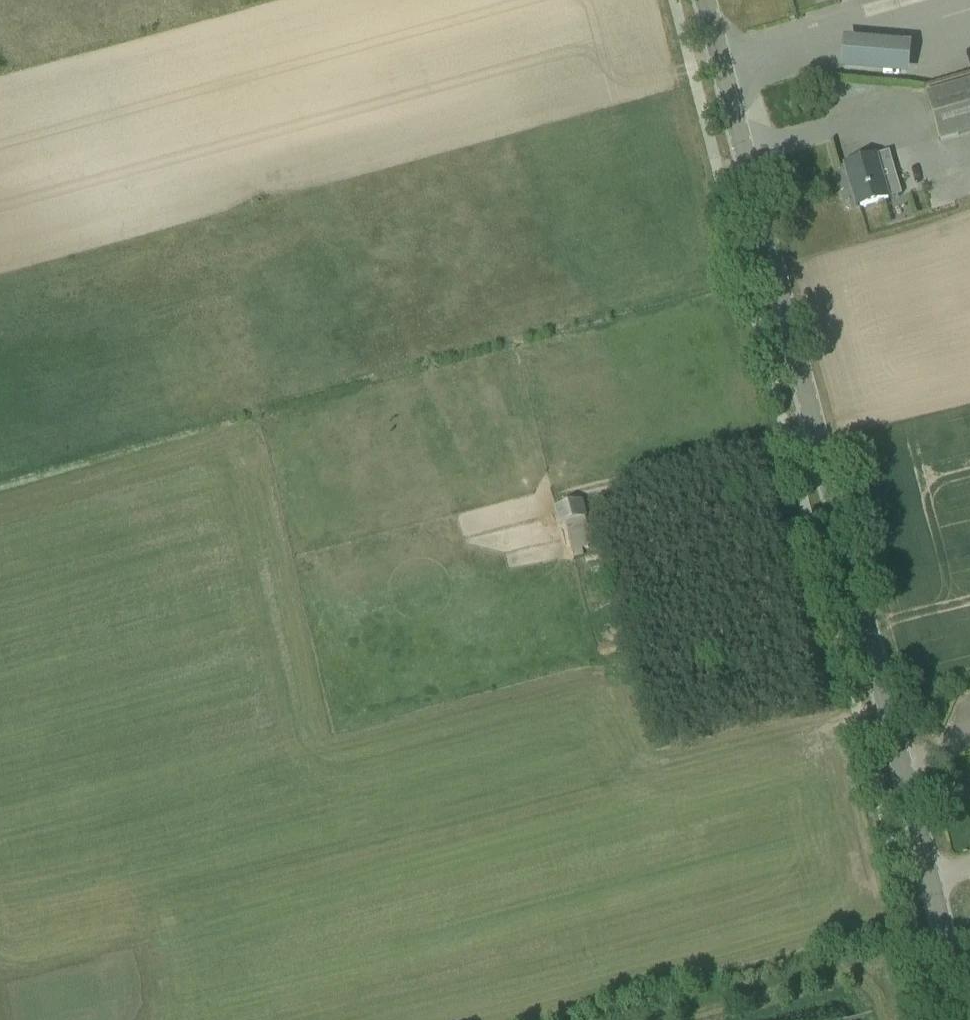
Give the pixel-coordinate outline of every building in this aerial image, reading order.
[(841,71),(909,77),(912,44),(844,38),(841,71)] [(939,142),(969,133),(969,83),(925,96),(939,142)] [(854,184),(861,207),(902,195),(889,152),(845,165),(851,185),(854,184)] [(567,531),(572,551),(588,547),(583,527),(587,526),(585,517),(586,517),(582,502),(556,508),(560,524),(565,522),(567,531)]
